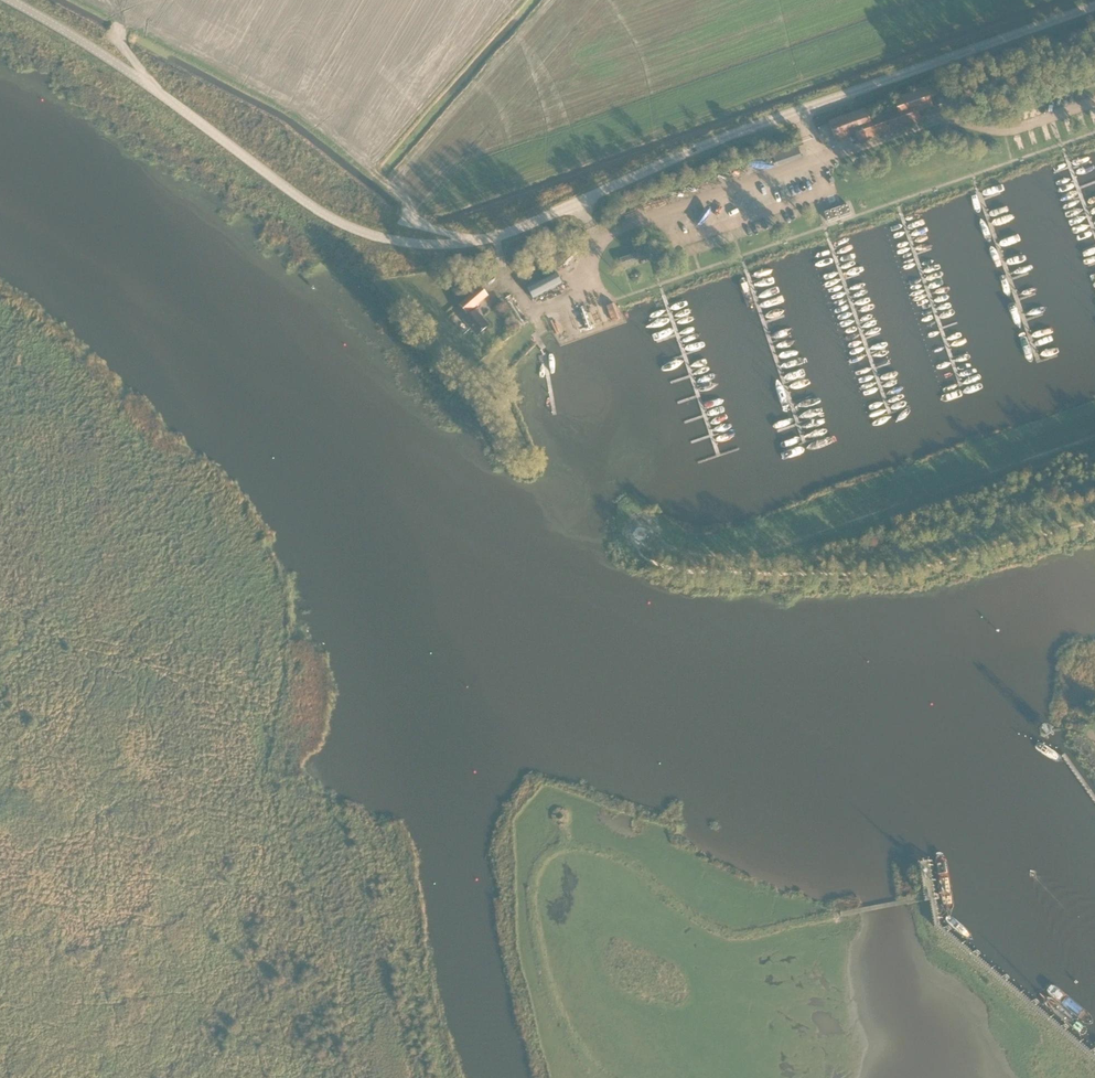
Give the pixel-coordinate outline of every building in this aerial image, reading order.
[(864,113),(828,125),(834,141),(854,134),(857,144),(918,122),(914,112),(929,107),(924,91),(893,102),(897,112),(867,123),(864,113)] [(778,166),(804,156),(799,145),(774,154),(778,166)] [(850,213),(847,204),(824,213),(827,221),(850,213)] [(543,263),(538,250),(530,253),(536,266),(543,263)] [(518,277),(535,270),(532,264),(516,270),(518,277)] [(533,298),(563,285),(559,274),(529,287),(533,298)] [(489,295),(481,286),(461,303),(469,312),(470,311),(472,313),(464,321),(477,336),(489,325),(475,310),(478,308),(476,306),(489,295)] [(612,322),(621,320),(616,304),(608,306),(612,322)] [(1042,734),(1048,736),(1052,733),(1051,727),(1046,725),(1042,728),(1042,734)]
